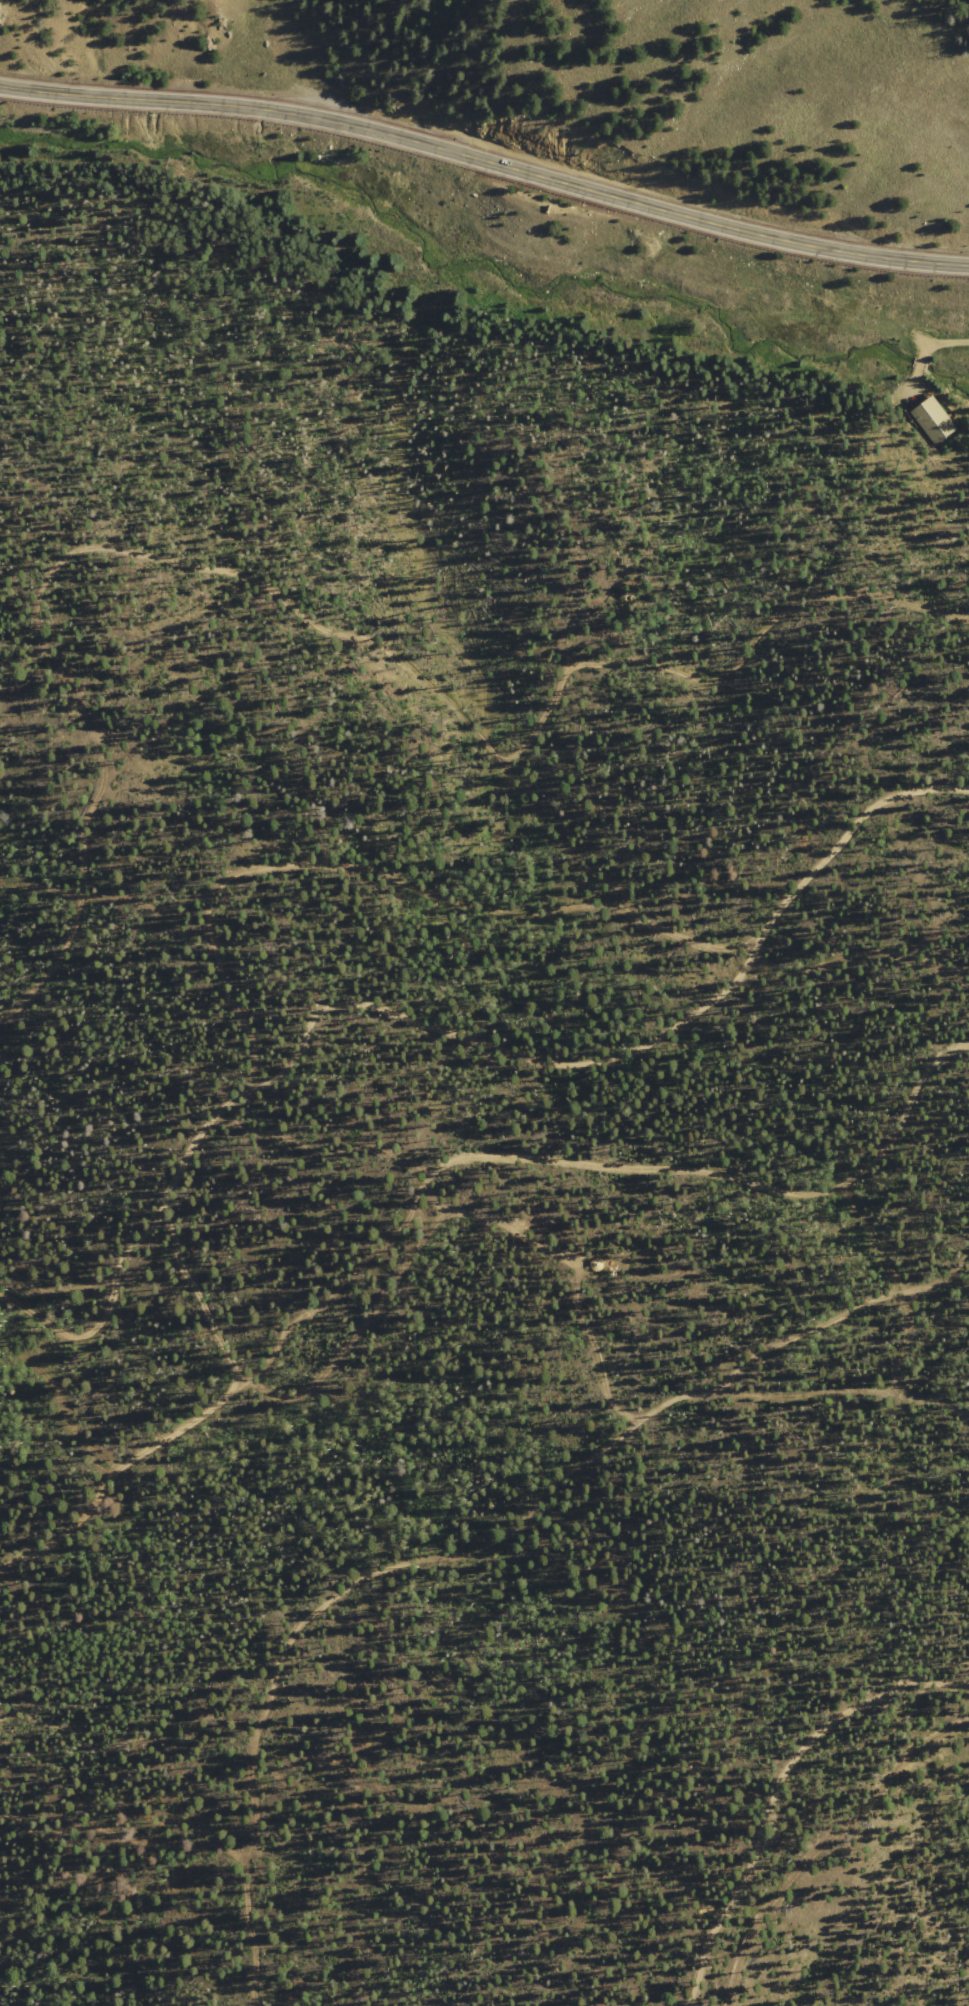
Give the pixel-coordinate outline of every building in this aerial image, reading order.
[(957,429),(934,394),(910,410),(933,444),(957,429)]
